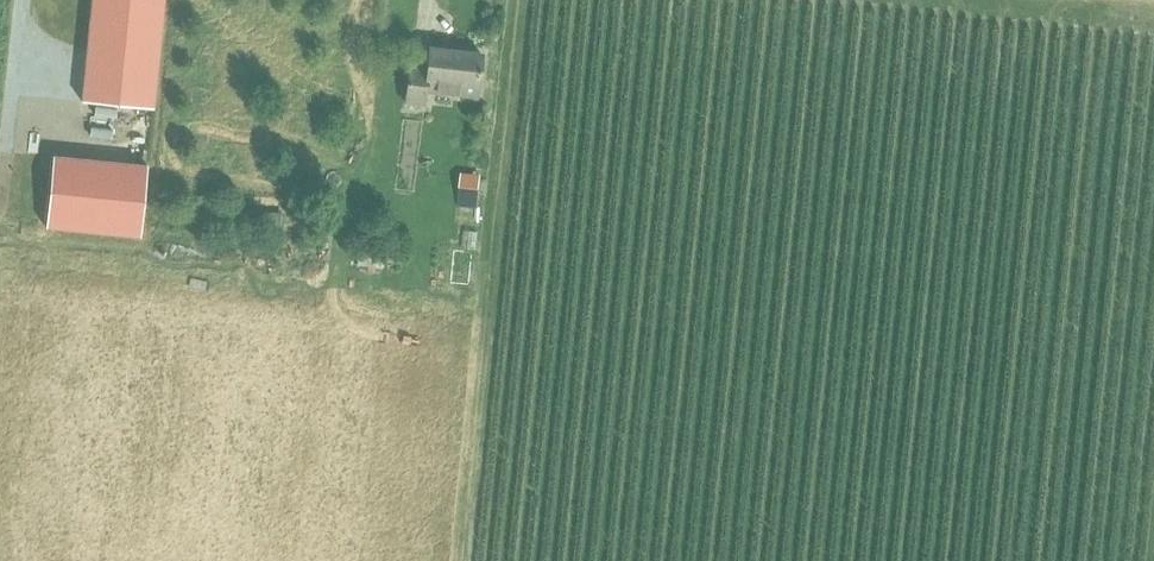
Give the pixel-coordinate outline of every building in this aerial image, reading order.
[(82,102),(153,109),(164,0),(92,0),(82,102)] [(426,91),(477,97),(482,55),(430,49),(428,67),(410,65),(405,103),(424,105),(426,91)] [(435,141),(436,120),(424,119),(423,140),(435,141)] [(53,156),(46,227),(140,236),(147,166),(53,156)] [(466,228),(465,240),(479,241),(480,229),(466,228)] [(465,240),(464,253),(477,254),(479,241),(465,240)]
